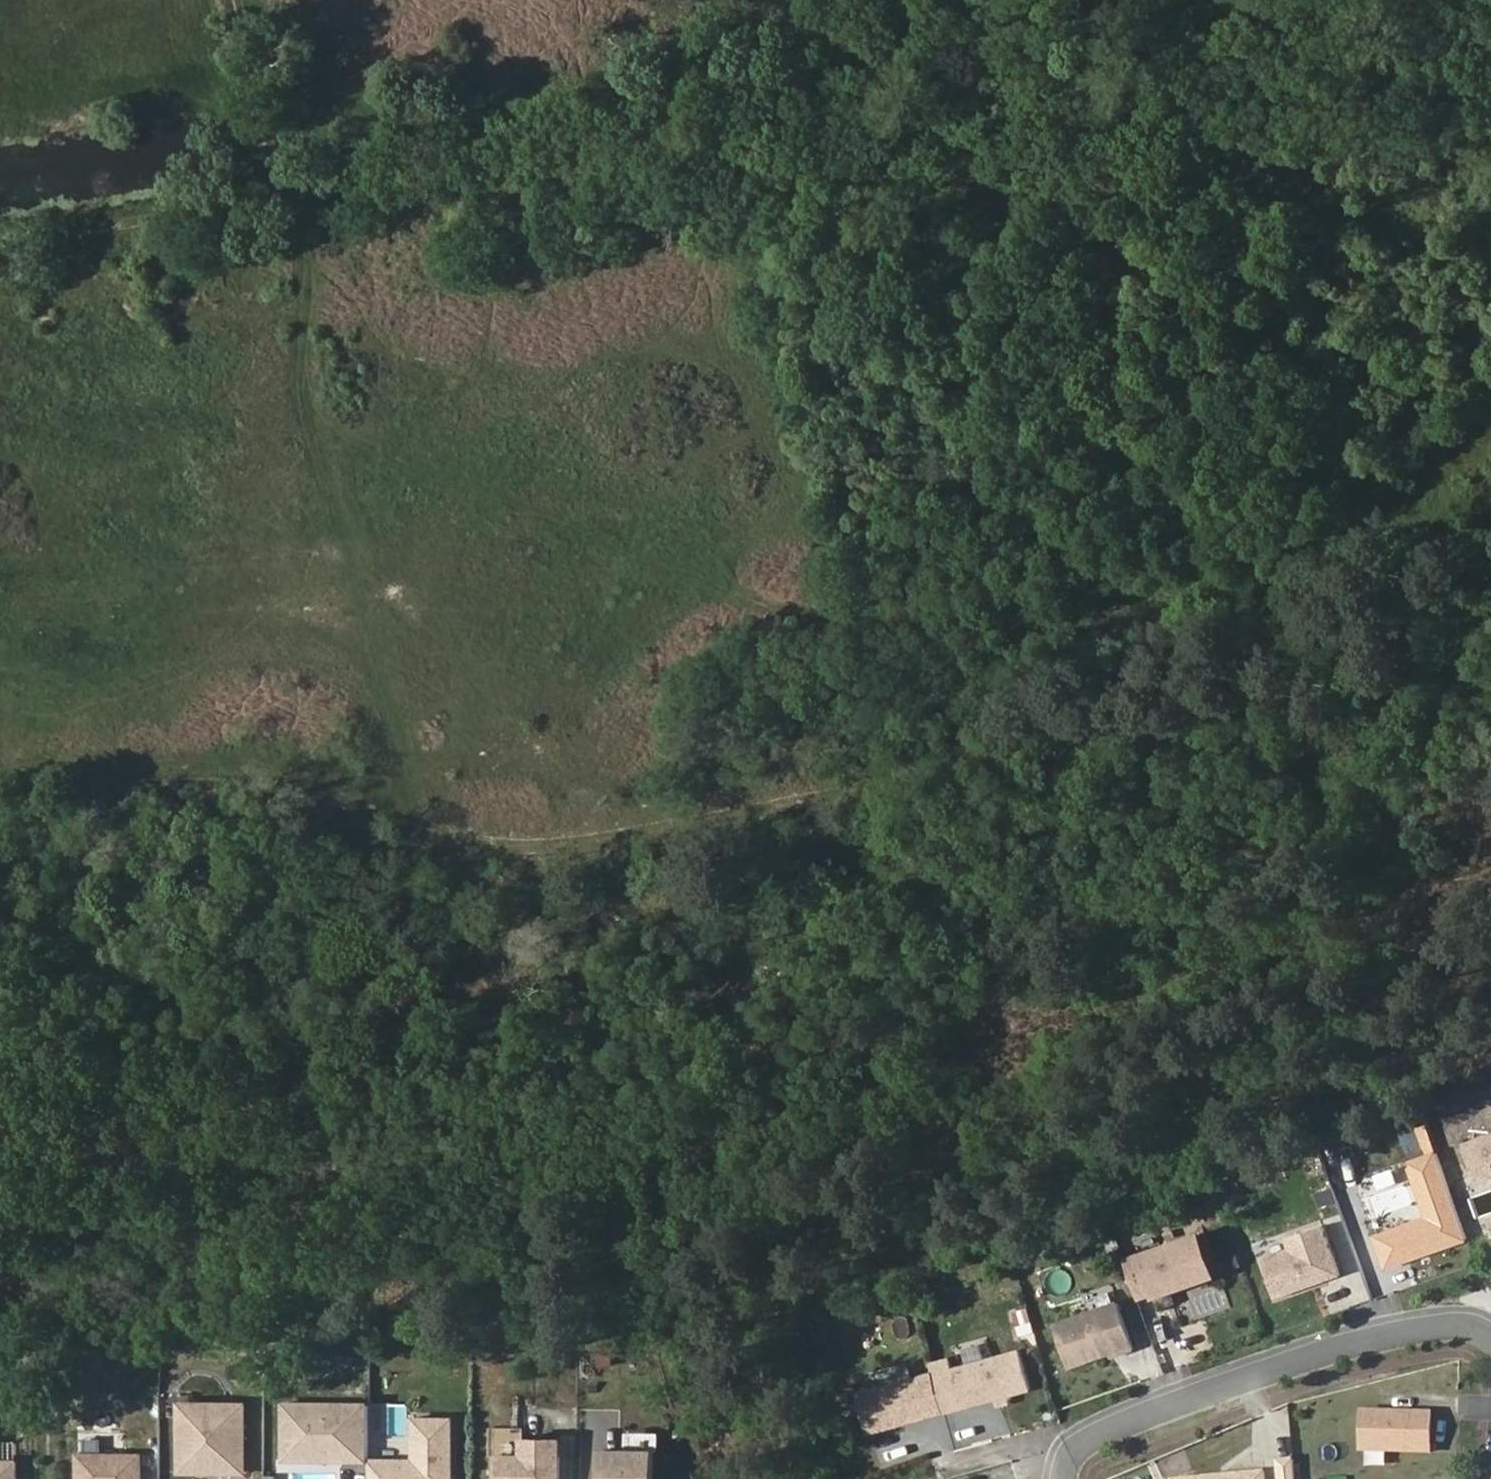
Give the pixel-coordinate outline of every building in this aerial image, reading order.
[(1463,1142),(1477,1180),(1490,1175),(1490,1132),(1463,1142)] [(1466,1237),(1437,1153),(1410,1163),(1429,1216),(1376,1235),(1387,1265),(1466,1237)] [(1290,1249),(1263,1258),(1275,1294),(1339,1273),(1322,1224),(1286,1236),(1290,1249)] [(1213,1270),(1200,1233),(1125,1259),(1139,1296),(1213,1270)] [(1134,1346),(1117,1300),(1054,1323),(1069,1365),(1117,1348),(1118,1352),(1134,1346)] [(1030,1386),(1019,1348),(953,1368),(964,1406),(1030,1386)] [(944,1410),(933,1371),(859,1392),(869,1427),(878,1424),(879,1428),(944,1410)] [(245,1403),(182,1402),(181,1469),(232,1470),(232,1438),(245,1439),(245,1403)] [(414,1417),(414,1459),(369,1459),(369,1478),(451,1478),(452,1417),(414,1417)] [(522,1438),(522,1456),(499,1456),(498,1478),(559,1478),(560,1438),(522,1438)] [(78,1452),(78,1478),(141,1478),(141,1452),(78,1452)] [(1277,1460),(1279,1478),(1295,1478),(1294,1458),(1277,1460)] [(16,1459),(0,1459),(0,1478),(16,1478),(16,1459)] [(1202,1475),(1203,1478),(1266,1478),(1265,1470),(1202,1475)]
